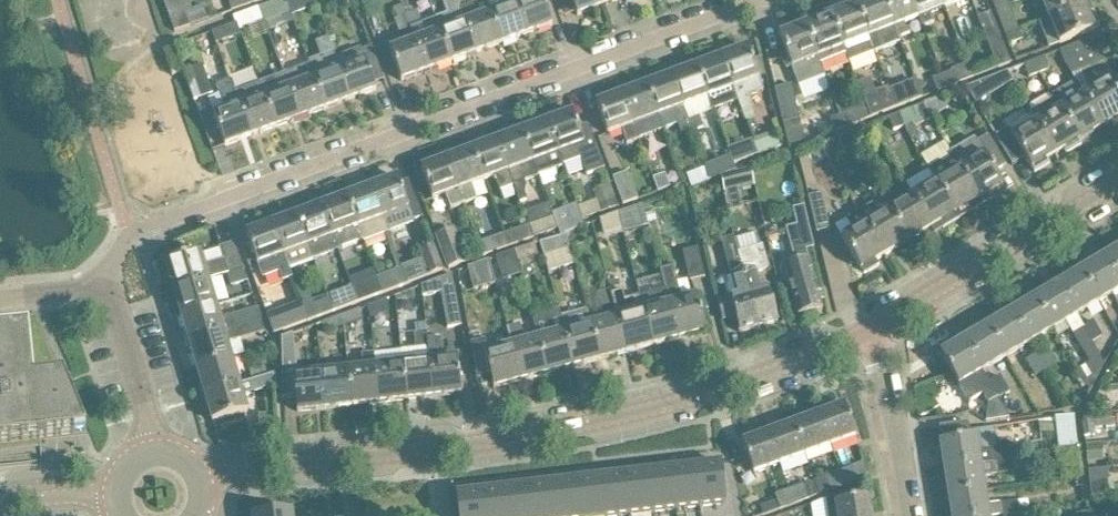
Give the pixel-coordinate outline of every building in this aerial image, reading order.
[(259,0),(228,0),(232,10),(259,1),(259,0)] [(287,4),(286,2),(283,3),(282,0),(278,0),(260,7),(264,19),(265,21),(290,12),(287,4)] [(290,12),(291,15),(317,6),(314,0),(296,0),(287,4),(290,12)] [(339,11),(356,4),(354,0),(335,0),(339,11)] [(435,17),(452,62),(477,53),(457,0),(445,0),(443,1),(447,13),(435,17)] [(477,53),(502,43),(486,0),(481,0),(471,4),(470,0),(457,0),(477,53)] [(502,43),(527,34),(514,0),(486,0),(502,43)] [(552,25),(543,0),(514,0),(527,34),(552,25)] [(603,6),(601,0),(571,0),(577,15),(603,6)] [(883,0),(868,0),(856,5),(874,51),(900,42),(883,0)] [(919,17),(923,27),(913,0),(883,0),(900,42),(898,38),(910,33),(908,27),(906,28),(904,23),(919,17)] [(923,27),(934,23),(930,13),(945,7),(942,0),(913,0),(923,27)] [(1049,17),(1039,21),(1039,22),(1084,4),(1083,0),(1042,0),(1049,17)] [(411,27),(402,4),(393,7),(397,17),(394,18),(399,31),(411,27)] [(1084,4),(1039,22),(1043,32),(1053,28),(1059,43),(1060,44),(1094,30),(1100,27),(1093,11),(1088,13),(1084,4)] [(849,61),(874,51),(856,5),(831,15),(846,54),(849,61)] [(260,7),(234,16),(237,22),(239,28),(264,19),(260,7)] [(184,8),(168,13),(174,32),(190,26),(190,25),(184,8)] [(418,10),(406,14),(411,27),(415,40),(427,71),(452,62),(435,17),(422,22),(418,10)] [(991,52),(1005,47),(991,12),(977,17),(991,52)] [(821,64),(846,54),(831,15),(805,24),(821,64)] [(1015,20),(1002,25),(1006,35),(1019,30),(1015,20)] [(237,22),(211,32),(215,43),(241,34),(239,28),(237,22)] [(805,24),(779,35),(786,53),(781,55),(787,68),(792,66),(799,86),(826,76),(821,64),(805,24)] [(1019,30),(1006,35),(1010,45),(1023,39),(1019,30)] [(1060,51),(1065,63),(1077,83),(1103,126),(1111,122),(1113,126),(1117,123),(1117,98),(1107,80),(1092,89),(1080,71),(1105,61),(1096,37),(1060,51)] [(427,71),(415,40),(390,49),(401,81),(427,71)] [(173,46),(163,50),(172,75),(183,71),(184,71),(173,46)] [(334,50),(333,51),(351,99),(376,90),(360,47),(335,56),(334,50)] [(747,47),(721,56),(738,101),(742,112),(753,108),(748,95),(763,90),(747,47)] [(351,99),(333,51),(308,60),(309,63),(326,109),(351,99)] [(721,56),(697,65),(710,101),(713,110),(738,101),(721,56)] [(1044,56),(1034,60),(1039,73),(1049,69),(1044,56)] [(1039,73),(1034,60),(1024,64),(1029,77),(1039,73)] [(942,75),(947,88),(957,84),(957,83),(973,77),(968,62),(951,69),(952,71),(942,75)] [(309,63),(284,73),(301,118),(326,109),(309,63)] [(184,71),(183,71),(194,101),(213,93),(202,64),(196,66),(184,71)] [(697,65),(672,75),(692,129),(693,131),(705,127),(697,105),(710,101),(697,65)] [(1010,72),(983,82),(987,93),(1004,86),(1003,84),(1013,80),(1010,72)] [(301,118),(284,73),(259,82),(276,127),(301,118)] [(672,75),(647,84),(658,115),(663,129),(678,124),(681,133),(692,129),(672,75)] [(942,75),(932,79),(937,91),(947,88),(942,75)] [(217,84),(227,110),(214,115),(225,146),(251,136),(230,80),(217,84)] [(251,136),(276,127),(259,82),(234,91),(230,80),(251,136)] [(980,82),(967,87),(977,103),(988,96),(980,82)] [(1079,140),(1103,126),(1077,83),(1053,97),(1079,141),(1079,140)] [(647,84),(622,93),(633,124),(634,124),(638,135),(637,136),(638,138),(663,129),(658,115),(647,84)] [(783,123),(800,119),(791,84),(775,88),(783,123)] [(891,94),(896,107),(922,97),(916,84),(891,94)] [(634,124),(633,124),(622,93),(596,103),(608,134),(621,129),(627,143),(639,139),(638,138),(637,136),(638,135),(634,124)] [(887,111),(896,107),(891,94),(881,98),(887,111)] [(1079,140),(1079,141),(1053,97),(1029,111),(1036,122),(1055,154),(1063,150),(1066,154),(1082,145),(1079,140)] [(840,114),(845,127),(871,118),(866,104),(840,114)] [(586,175),(605,168),(589,126),(579,130),(572,112),(547,121),(563,166),(564,165),(563,164),(580,158),(586,175)] [(899,113),(889,117),(889,118),(894,130),(904,127),(899,113)] [(840,114),(830,118),(835,131),(845,127),(840,114)] [(800,119),(783,123),(790,148),(805,142),(800,119)] [(538,176),(539,175),(538,175),(563,166),(547,121),(522,130),(538,176)] [(1047,159),(1055,154),(1036,122),(1012,136),(1008,129),(998,135),(1013,161),(1023,155),(1031,169),(1032,168),(1035,173),(1050,164),(1047,159)] [(857,129),(848,133),(853,146),(863,142),(857,129)] [(513,185),(515,190),(527,185),(525,180),(538,176),(522,130),(497,140),(513,185)] [(853,146),(848,133),(838,137),(843,150),(853,146)] [(754,143),(758,154),(780,146),(776,135),(754,143)] [(974,138),(950,152),(978,200),(987,195),(990,201),(1006,191),(1002,185),(1003,185),(995,172),(1005,166),(1006,165),(988,135),(976,142),(974,138)] [(758,154),(754,143),(753,143),(752,139),(727,148),(730,155),(735,170),(737,170),(736,166),(734,163),(758,154)] [(513,185),(497,140),(472,149),(483,180),(495,176),(500,190),(513,185)] [(920,155),(958,219),(973,210),(970,205),(978,200),(949,149),(944,141),(920,155)] [(483,180),(472,149),(447,158),(464,204),(477,199),(471,184),(483,180)] [(706,167),(711,180),(720,176),(735,170),(730,155),(705,165),(706,167)] [(920,155),(936,182),(913,195),(932,227),(940,222),(943,228),(958,219),(920,155)] [(447,158),(421,168),(433,199),(445,194),(451,209),(464,204),(447,158)] [(711,180),(706,167),(686,174),(691,187),(711,180)] [(735,170),(720,176),(724,194),(729,212),(742,209),(737,191),(755,186),(750,168),(737,171),(737,170),(735,170)] [(638,199),(628,171),(612,177),(623,204),(638,199)] [(665,174),(654,178),(659,191),(670,186),(665,174)] [(423,218),(409,181),(400,185),(397,177),(372,186),(388,231),(423,218)] [(593,190),(601,212),(617,206),(609,184),(593,190)] [(388,231),(372,186),(347,195),(363,240),(383,233),(388,231)] [(821,192),(809,195),(808,196),(817,232),(830,229),(821,192)] [(347,195),(322,205),(338,249),(363,240),(347,195)] [(889,209),(908,241),(932,227),(913,195),(889,209)] [(908,241),(889,209),(882,197),(858,211),(885,255),(908,241)] [(322,205),(297,214),(313,258),(338,249),(322,205)] [(552,213),(558,228),(558,229),(563,227),(565,232),(577,228),(569,206),(552,213)] [(784,266),(792,294),(798,315),(823,309),(806,250),(814,248),(804,206),(793,209),(796,225),(786,228),(795,263),(784,266)] [(623,233),(643,228),(638,208),(618,214),(623,233)] [(877,260),(885,255),(858,211),(846,218),(853,231),(842,238),(861,270),(862,269),(865,274),(879,265),(877,260)] [(529,224),(528,225),(533,237),(558,228),(552,213),(547,215),(548,218),(538,221),(529,224)] [(297,214),(272,223),(292,277),(293,277),(289,267),(313,258),(297,214)] [(623,233),(618,214),(600,218),(605,238),(623,233)] [(272,223),(246,233),(258,264),(263,278),(279,272),(282,281),(292,277),(272,223)] [(503,234),(508,246),(533,237),(528,225),(503,234)] [(388,231),(383,233),(396,269),(401,267),(388,231)] [(465,262),(454,231),(437,237),(449,268),(465,262)] [(508,246),(503,234),(478,243),(481,255),(508,246)] [(565,235),(540,242),(544,254),(545,254),(545,255),(569,248),(565,235)] [(738,252),(736,246),(734,236),(721,239),(730,273),(736,294),(717,299),(722,320),(735,316),(740,332),(759,327),(743,271),(738,252)] [(235,243),(221,247),(225,261),(228,273),(236,271),(243,269),(241,264),(235,243)] [(514,250),(519,268),(521,268),(520,266),(540,260),(535,243),(514,250)] [(759,327),(778,321),(768,287),(762,289),(757,273),(770,269),(763,245),(738,252),(743,271),(759,327)] [(434,247),(422,252),(430,275),(442,270),(434,247)] [(698,248),(696,248),(683,251),(690,281),(705,277),(698,248)] [(1104,256),(1117,279),(1117,248),(1104,256)] [(495,256),(501,274),(519,268),(514,250),(495,256)] [(179,254),(156,261),(157,265),(163,283),(171,281),(173,290),(209,279),(228,273),(225,261),(205,267),(201,252),(180,258),(179,254)] [(1081,270),(1099,301),(1112,294),(1117,304),(1117,279),(1104,256),(1081,270)] [(488,262),(467,268),(473,291),(495,285),(488,262)] [(382,292),(407,283),(401,267),(396,269),(377,277),(382,292)] [(243,269),(228,273),(233,289),(249,284),(243,269)] [(1076,315),(1099,301),(1081,270),(1057,284),(1076,315)] [(662,274),(666,288),(679,338),(706,331),(697,295),(682,299),(674,271),(662,274)] [(452,274),(421,285),(423,296),(441,292),(443,301),(447,322),(448,327),(462,325),(452,274)] [(351,285),(358,302),(382,292),(377,277),(377,279),(353,288),(352,285),(351,285)] [(176,299),(168,301),(173,318),(217,305),(209,279),(173,290),(176,299)] [(1065,322),(1070,329),(1090,362),(1077,370),(1090,391),(1098,376),(1104,364),(1076,315),(1057,284),(1048,289),(1045,283),(1031,292),(1035,297),(1034,298),(1053,329),(1065,322)] [(333,311),(358,302),(351,285),(327,294),(328,299),(333,311)] [(615,303),(612,293),(611,288),(597,291),(601,306),(613,303),(615,303)] [(666,288),(639,295),(653,345),(679,338),(666,288)] [(653,345),(639,295),(625,299),(623,290),(612,293),(615,303),(613,303),(617,317),(626,352),(653,345)] [(367,305),(371,318),(371,319),(390,313),(387,298),(367,305)] [(1029,343),(1040,337),(1053,329),(1034,298),(1011,312),(1029,343)] [(333,311),(328,299),(303,308),(308,321),(333,311)] [(266,313),(272,331),(273,333),(308,321),(303,308),(300,301),(266,313)] [(181,345),(262,320),(258,309),(221,320),(217,305),(173,318),(181,345)] [(344,326),(363,319),(359,308),(342,314),(344,326)] [(587,309),(561,316),(560,315),(574,366),(600,359),(587,309)] [(617,317),(591,324),(587,309),(600,359),(626,352),(617,317)] [(560,315),(559,310),(532,317),(538,338),(547,374),(574,366),(560,315)] [(41,446),(40,438),(87,433),(37,312),(0,316),(0,450),(41,446)] [(1011,312),(987,325),(1006,357),(1029,343),(1011,312)] [(344,326),(342,314),(321,322),(325,333),(344,326)] [(228,342),(265,332),(262,320),(181,345),(183,349),(190,347),(192,353),(185,355),(190,368),(196,366),(197,368),(232,358),(228,342)] [(1083,326),(1082,326),(1092,343),(1093,342),(1103,336),(1093,320),(1083,326)] [(512,345),(511,345),(521,381),(547,374),(538,338),(525,341),(520,323),(507,326),(508,331),(512,345)] [(987,325),(964,339),(983,370),(1006,357),(987,325)] [(429,347),(428,338),(427,330),(414,331),(415,348),(428,347),(429,347)] [(440,336),(428,338),(429,347),(428,347),(430,360),(434,397),(462,394),(458,357),(443,359),(440,336)] [(959,385),(982,371),(964,339),(940,353),(959,385)] [(485,340),(469,344),(477,388),(496,383),(497,387),(521,381),(511,345),(488,351),(485,340)] [(1047,348),(1036,354),(1045,370),(1057,364),(1047,348)] [(294,349),(281,351),(282,376),(283,394),(283,400),(296,401),(297,411),(297,412),(325,409),(321,372),(296,375),(294,349)] [(380,403),(375,366),(374,352),(362,354),(363,367),(348,369),(352,406),(380,403)] [(1036,354),(1026,361),(1035,376),(1045,370),(1036,354)] [(240,384),(232,358),(197,368),(204,394),(240,384)] [(403,363),(407,400),(434,397),(430,360),(403,363)] [(268,375),(264,363),(249,368),(252,380),(268,375)] [(375,366),(380,403),(407,400),(403,363),(375,366)] [(325,409),(352,406),(348,369),(321,372),(325,409)] [(276,386),(276,373),(268,375),(252,380),(240,384),(204,394),(212,421),(248,411),(243,395),(276,386)] [(1000,375),(989,381),(992,387),(992,386),(999,398),(1010,391),(1000,375)] [(987,389),(982,393),(988,404),(999,398),(992,386),(992,387),(987,389)] [(856,436),(845,404),(819,414),(831,445),(856,436)] [(831,445),(819,414),(794,423),(805,455),(831,445)] [(1114,414),(1082,418),(1082,422),(1081,422),(1082,429),(1083,436),(1096,435),(1096,428),(1115,426),(1114,414)] [(1055,451),(1077,448),(1076,446),(1078,446),(1076,430),(1074,415),(1055,417),(1055,418),(1058,448),(1054,448),(1055,451)] [(1020,456),(1012,457),(1010,446),(997,448),(994,427),(968,430),(967,422),(939,426),(942,441),(940,442),(944,469),(1020,456)] [(779,464),(805,455),(794,423),(768,433),(779,464)] [(742,442),(750,463),(753,474),(779,464),(768,433),(742,442)] [(1099,442),(1085,443),(1087,458),(1087,461),(1101,459),(1099,442)] [(1078,462),(1077,448),(1055,451),(1056,464),(1078,462)] [(1012,458),(944,469),(949,496),(984,490),(982,477),(997,475),(997,473),(1014,471),(1012,458)] [(866,478),(863,462),(840,470),(845,485),(866,478)] [(720,463),(696,466),(701,507),(725,504),(720,463)] [(696,466),(672,469),(677,510),(700,507),(696,466)] [(1105,466),(1088,468),(1090,495),(1108,493),(1105,466)] [(672,469),(648,471),(653,512),(677,510),(672,469)] [(814,479),(820,495),(845,485),(840,470),(814,479)] [(648,471),(624,474),(629,515),(653,512),(648,471)] [(600,477),(605,515),(621,515),(629,515),(624,474),(600,477)] [(577,480),(581,515),(605,515),(600,477),(577,480)] [(788,489),(794,504),(808,499),(820,495),(814,479),(788,489)] [(553,483),(557,515),(581,515),(577,480),(553,483)] [(529,485),(533,515),(557,515),(553,483),(529,485)] [(505,488),(508,515),(533,515),(529,485),(505,488)] [(481,491),(484,515),(508,515),(505,488),(481,491)] [(780,509),(794,504),(788,489),(775,494),(780,509)] [(949,496),(952,515),(992,515),(999,515),(1021,512),(1019,500),(987,505),(984,490),(949,496)] [(457,494),(459,515),(484,515),(481,491),(457,494)] [(835,503),(827,504),(829,515),(871,515),(868,497),(835,503)]
